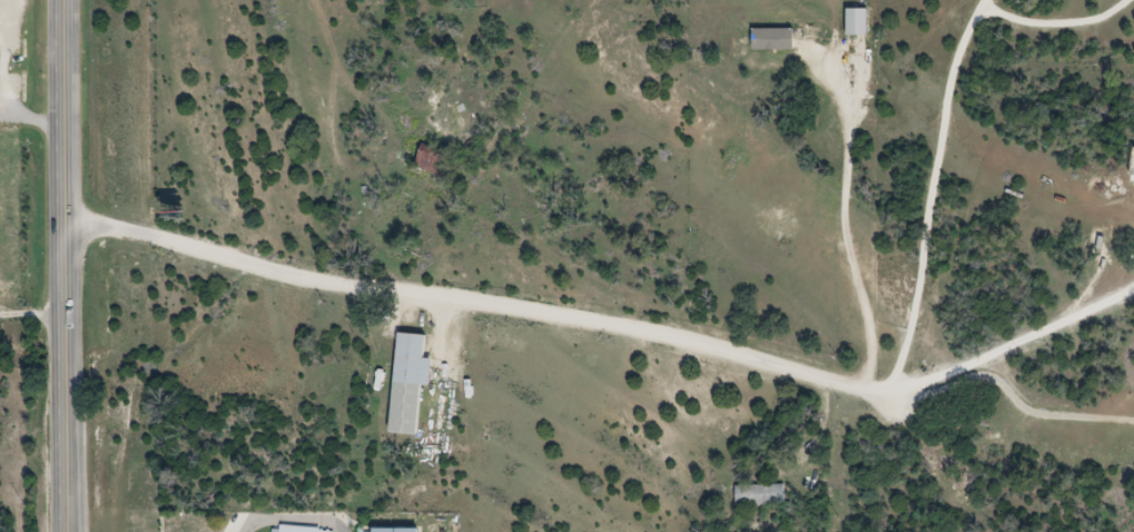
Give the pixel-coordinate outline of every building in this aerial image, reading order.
[(841,35),(863,35),(863,7),(841,7),(841,35)] [(757,28),(757,48),(796,48),(796,28),(757,28)] [(1106,249),(1108,237),(1085,233),(1083,245),(1106,249)] [(439,361),(431,360),(432,336),(402,335),(398,432),(426,433),(428,387),(438,387),(439,361)] [(780,484),(729,484),(729,504),(780,504),(780,484)]
